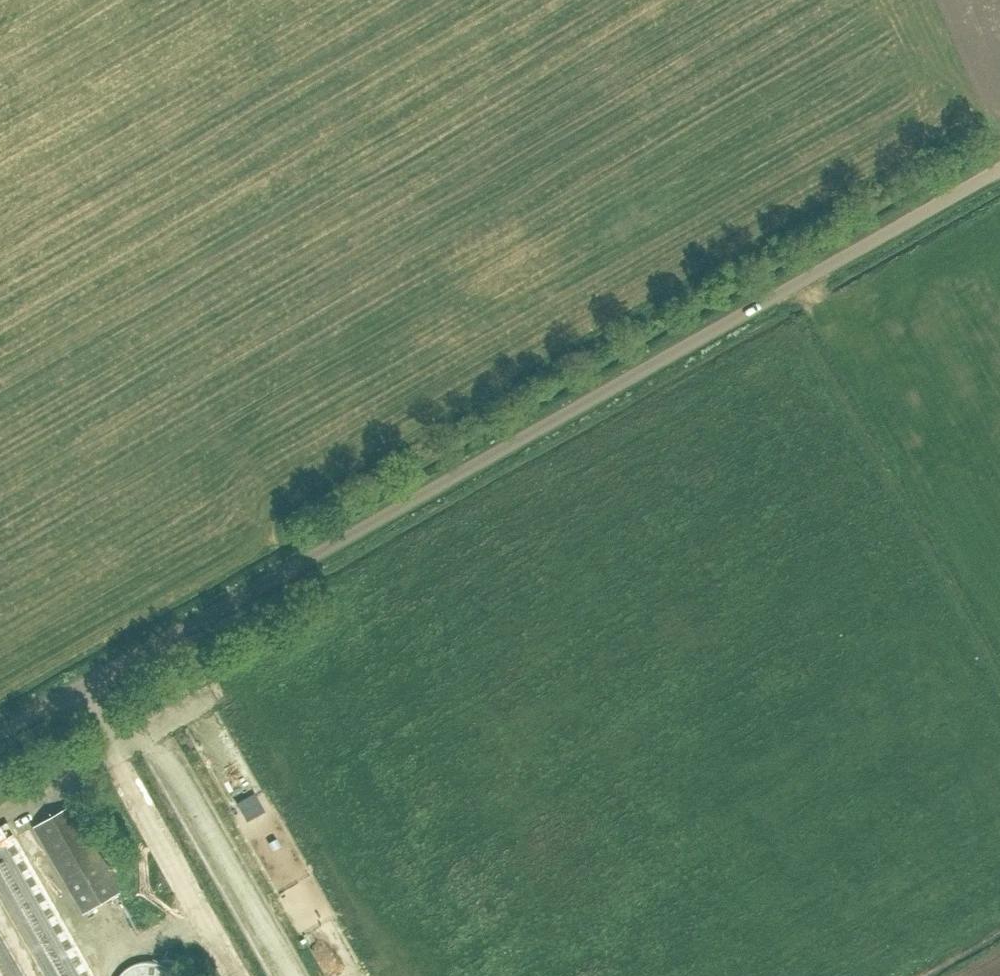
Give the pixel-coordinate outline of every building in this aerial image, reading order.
[(178,802),(207,787),(242,854),(255,847),(235,810),(227,809),(228,794),(244,796),(243,812),(245,817),(267,819),(276,815),(222,712),(196,726),(209,752),(208,763),(201,749),(182,759),(189,759),(201,781),(183,779),(183,778),(177,765),(167,771),(166,779),(178,802)] [(119,894),(71,807),(34,828),(81,915),(119,894)] [(5,824),(0,827),(0,975),(91,975),(5,824)]
